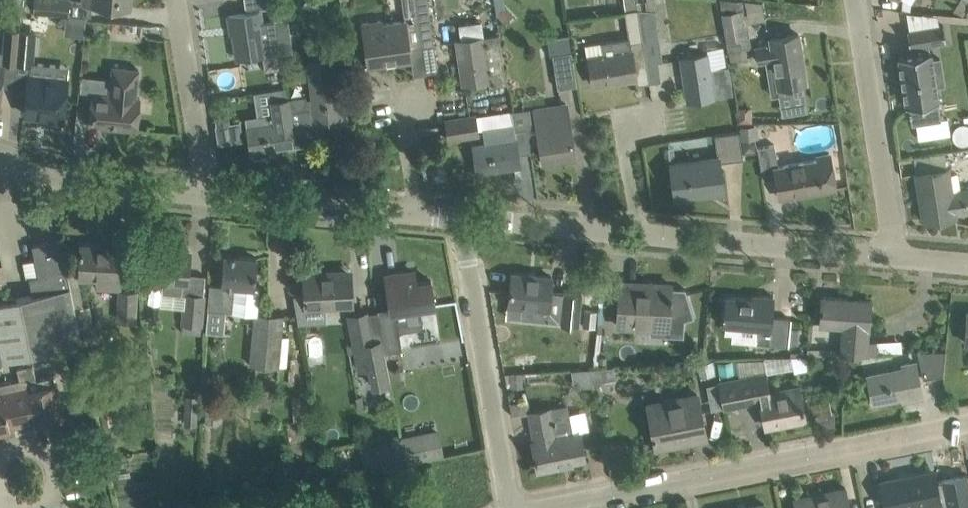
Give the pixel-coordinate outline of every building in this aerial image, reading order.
[(21,9),(68,14),(70,0),(22,0),(21,9)] [(416,0),(402,0),(405,17),(383,21),(382,18),(362,21),(364,37),(366,45),(368,65),(412,58),(410,47),(423,45),(419,21),(416,0)] [(419,21),(423,45),(434,43),(431,23),(431,19),(428,0),(416,0),(419,21)] [(743,8),(741,0),(736,0),(719,3),(721,11),(725,41),(726,51),(730,51),(732,61),(748,58),(746,48),(752,47),(748,24),(745,24),(743,8)] [(966,9),(967,6),(967,0),(958,0),(956,4),(966,9)] [(956,4),(953,9),(963,14),(966,9),(956,4)] [(506,6),(498,14),(505,21),(513,14),(506,6)] [(654,10),(638,9),(639,13),(642,37),(646,63),(659,61),(662,61),(654,10)] [(240,13),(229,15),(231,27),(236,26),(237,31),(234,32),(238,57),(257,54),(265,53),(279,51),(275,19),(275,18),(263,19),(262,10),(249,12),(240,13)] [(589,60),(584,64),(586,75),(592,78),(593,84),(636,77),(635,65),(646,63),(642,37),(639,13),(634,14),(626,15),(630,37),(602,41),(604,53),(589,55),(589,60)] [(483,35),(481,20),(459,23),(461,39),(457,39),(463,83),(489,79),(490,85),(507,82),(499,33),(483,35)] [(933,59),(931,50),(929,50),(927,43),(945,40),(943,24),(907,30),(909,45),(913,45),(914,53),(899,55),(906,105),(922,102),(922,107),(940,104),(937,84),(944,83),(940,57),(933,59)] [(3,49),(2,61),(17,62),(19,30),(5,28),(3,49)] [(19,30),(17,62),(33,63),(35,31),(19,30)] [(759,61),(762,60),(767,91),(774,90),(777,106),(806,102),(803,81),(806,80),(799,33),(767,38),(768,44),(756,46),(759,61)] [(568,34),(548,37),(550,53),(552,53),(571,50),(568,34)] [(558,87),(576,84),(571,50),(552,53),(558,87)] [(680,58),(687,101),(733,94),(728,65),(710,67),(708,53),(680,58)] [(343,119),(334,57),(307,61),(312,94),(289,97),(291,110),(302,108),(305,124),(343,119)] [(90,114),(89,124),(137,129),(140,97),(136,97),(139,68),(119,67),(113,66),(112,78),(110,94),(101,93),(92,92),(91,104),(91,105),(90,114)] [(64,121),(66,101),(69,77),(29,73),(25,113),(46,115),(46,119),(64,121)] [(291,110),(289,97),(287,86),(271,89),(275,113),(247,117),(252,152),(252,154),(256,157),(268,155),(271,152),(270,149),(307,143),(305,124),(302,108),(291,110)] [(544,163),(575,158),(567,103),(535,108),(544,163)] [(752,106),(738,106),(738,121),(752,121),(752,106)] [(448,138),(480,133),(478,124),(477,115),(445,120),(448,138)] [(219,142),(242,139),(240,121),(217,124),(219,142)] [(531,151),(528,127),(515,129),(514,122),(483,127),(485,142),(473,144),(477,171),(521,165),(519,153),(531,151)] [(740,124),(742,138),(745,138),(751,137),(755,137),(760,137),(759,123),(740,124)] [(715,134),(718,156),(719,156),(719,161),(743,158),(742,152),(742,148),(741,138),(740,130),(715,134)] [(751,137),(745,138),(745,150),(757,149),(757,147),(757,143),(751,137)] [(778,165),(778,161),(775,144),(757,147),(757,149),(763,179),(777,176),(780,197),(836,188),(830,152),(816,155),(817,158),(778,165)] [(718,156),(671,162),(675,196),(723,190),(719,161),(719,156),(718,156)] [(948,168),(916,173),(924,220),(956,215),(955,212),(967,210),(967,188),(952,191),(948,168)] [(38,274),(29,276),(33,294),(71,286),(69,277),(66,260),(61,238),(32,244),(36,262),(38,274)] [(81,261),(66,260),(69,277),(77,277),(97,278),(96,287),(118,288),(120,288),(121,265),(122,245),(82,243),(82,248),(81,248),(81,252),(82,252),(81,261)] [(162,291),(184,293),(183,307),(181,323),(199,325),(203,288),(180,286),(180,279),(187,280),(188,273),(188,270),(190,250),(150,247),(148,267),(147,276),(163,278),(162,291)] [(254,287),(255,277),(257,257),(225,254),(222,284),(209,283),(207,307),(254,312),(249,364),(286,367),(289,336),(280,335),(282,315),(257,312),(260,287),(254,287)] [(306,293),(305,293),(305,297),(306,297),(306,301),(306,305),(311,304),(352,302),(352,293),(351,273),(322,275),(322,271),(305,272),(306,293)] [(404,271),(385,274),(391,311),(377,313),(384,350),(403,346),(400,330),(424,326),(420,306),(435,304),(431,279),(417,281),(416,272),(405,274),(404,271)] [(565,293),(550,291),(552,276),(512,272),(509,304),(522,306),(521,317),(563,321),(562,323),(578,325),(582,292),(565,290),(565,293)] [(647,290),(620,288),(619,308),(618,325),(650,326),(651,319),(669,319),(684,320),(684,319),(693,316),(685,287),(671,287),(671,283),(647,282),(647,290)] [(83,343),(76,309),(72,288),(71,286),(33,294),(0,302),(0,361),(83,343)] [(118,289),(117,321),(135,321),(136,290),(120,289),(118,289)] [(772,316),(773,296),(760,295),(759,301),(752,300),(752,298),(726,296),(724,324),(756,327),(755,341),(788,344),(791,318),(772,316)] [(868,327),(870,299),(822,296),(822,306),(820,306),(820,308),(822,308),(821,323),(844,325),(842,351),(876,353),(877,341),(866,340),(867,327),(868,327)] [(84,307),(76,309),(83,343),(98,340),(94,323),(90,305),(84,307)] [(583,325),(596,326),(597,309),(585,308),(583,325)] [(390,382),(384,350),(377,313),(371,314),(370,312),(347,315),(358,366),(358,369),(370,366),(373,385),(390,382)] [(799,326),(790,325),(788,341),(788,342),(798,343),(799,326)] [(923,377),(943,373),(945,351),(918,351),(923,377)] [(922,396),(918,377),(915,361),(901,364),(902,367),(868,374),(874,402),(902,397),(901,394),(907,393),(908,399),(922,396)] [(33,363),(25,365),(37,421),(38,424),(65,418),(57,383),(56,384),(54,375),(37,379),(33,363)] [(20,379),(1,383),(10,426),(36,421),(37,421),(25,365),(17,367),(20,379)] [(739,377),(720,380),(725,406),(761,399),(765,422),(782,419),(783,423),(805,418),(802,399),(799,386),(769,392),(765,372),(739,377)] [(11,430),(10,426),(1,383),(0,383),(0,432),(11,430)] [(680,442),(678,435),(705,429),(698,393),(665,400),(666,407),(649,410),(654,433),(653,433),(653,437),(655,437),(657,447),(680,442)] [(184,423),(196,423),(197,394),(185,394),(184,423)] [(573,432),(568,404),(551,407),(529,411),(535,440),(532,440),(538,470),(561,465),(560,462),(585,457),(580,431),(573,432)] [(390,442),(379,445),(383,466),(397,463),(405,462),(403,450),(403,449),(401,440),(390,442)] [(318,462),(309,464),(311,476),(321,475),(318,462)] [(935,472),(909,477),(910,481),(899,483),(898,478),(881,481),(886,507),(911,507),(940,502),(941,507),(961,507),(956,483),(938,487),(935,472)] [(849,507),(845,488),(820,493),(820,495),(795,500),(797,507),(849,507)]
